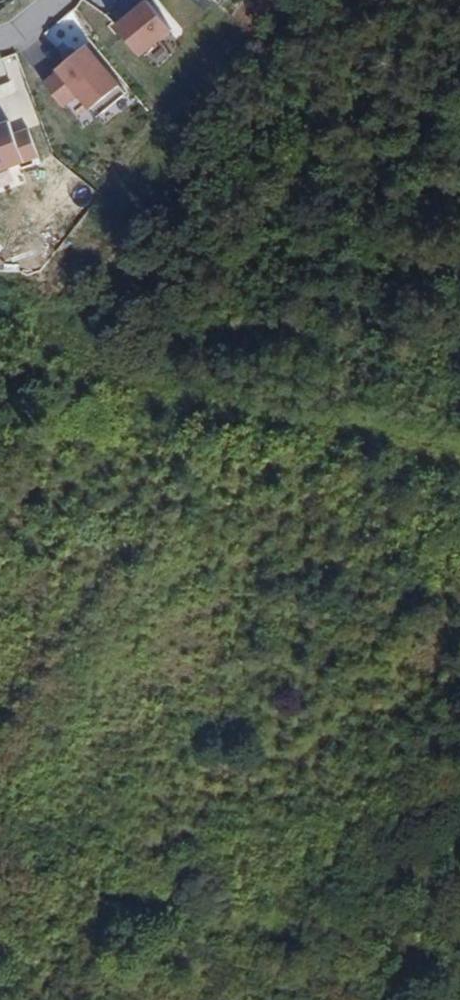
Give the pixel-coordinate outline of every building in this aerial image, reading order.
[(137,58),(170,33),(144,1),(111,28),(137,58)] [(88,111),(120,85),(87,45),(41,82),(63,109),(77,98),(88,111)] [(0,86),(0,116),(13,114),(10,85),(0,86)] [(39,158),(27,129),(12,135),(7,122),(0,125),(0,173),(39,158)]
